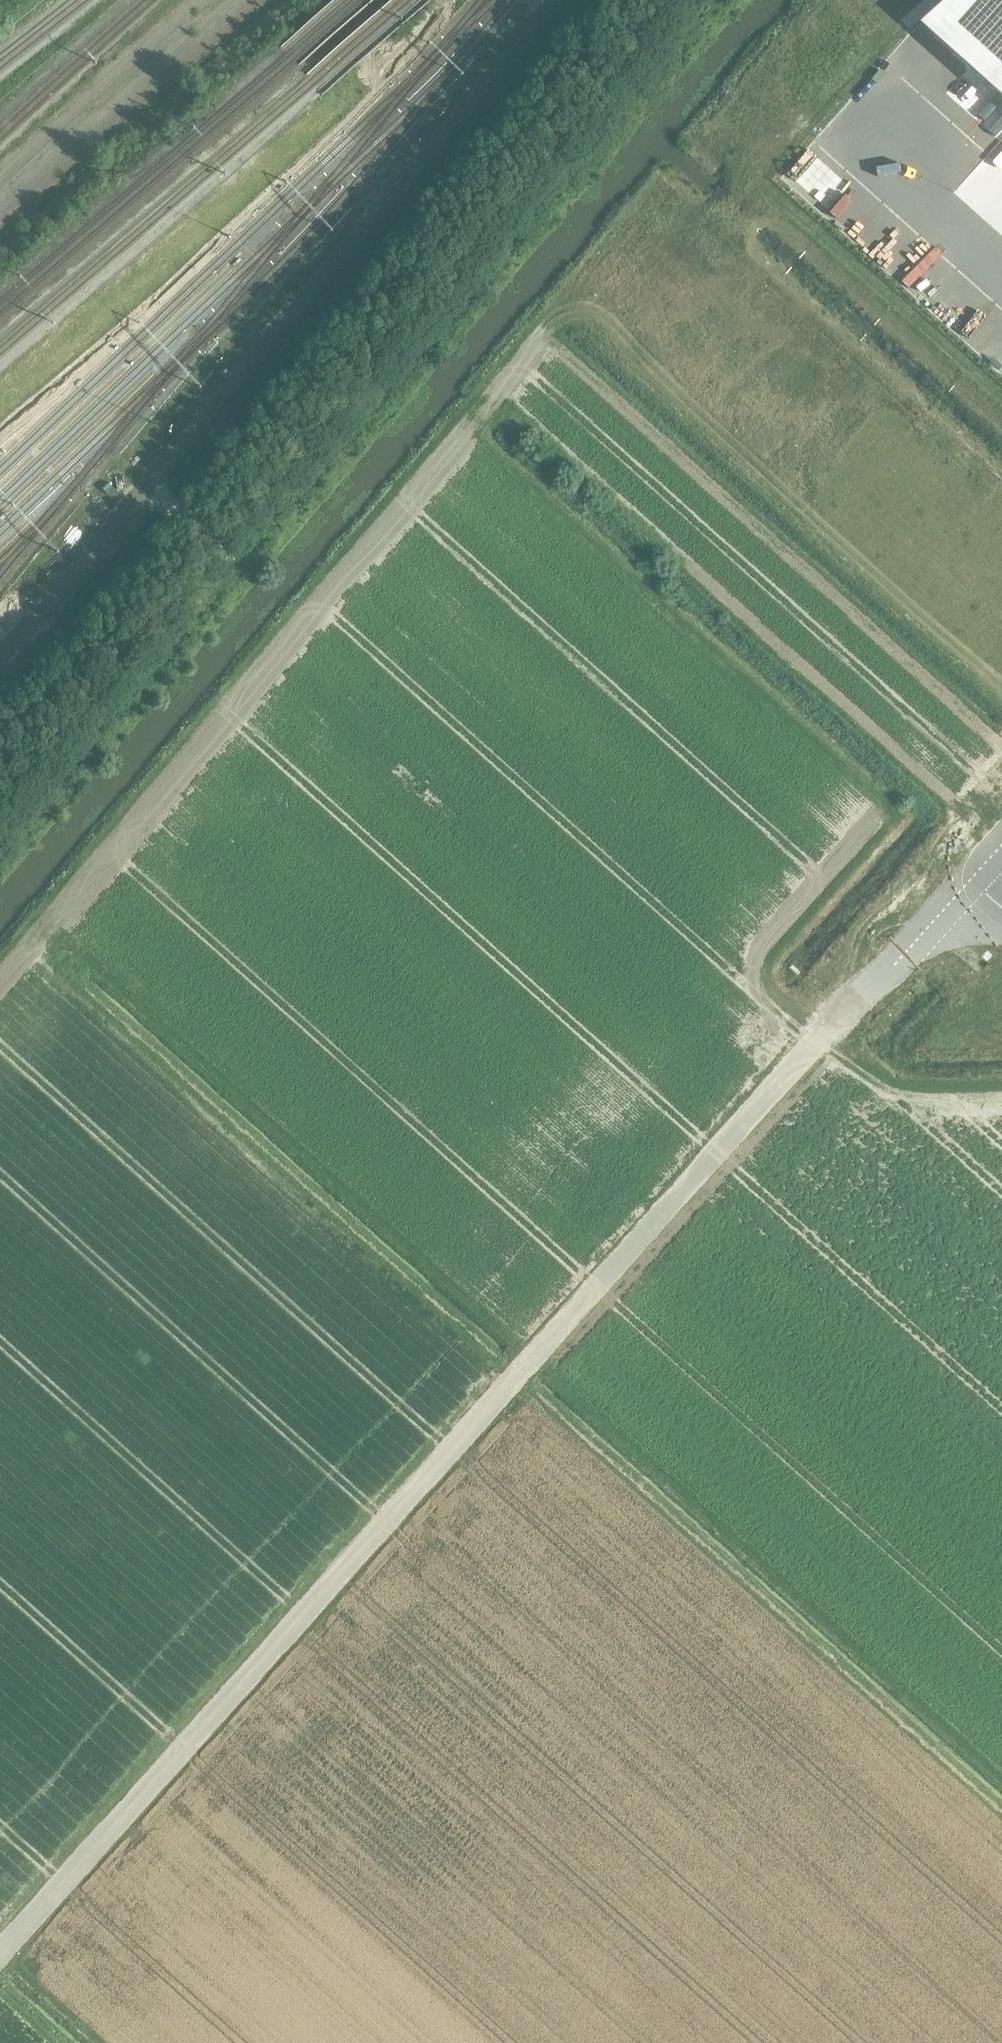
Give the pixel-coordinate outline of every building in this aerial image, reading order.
[(918,22),(1001,97),(1001,0),(943,0),(918,22)]
